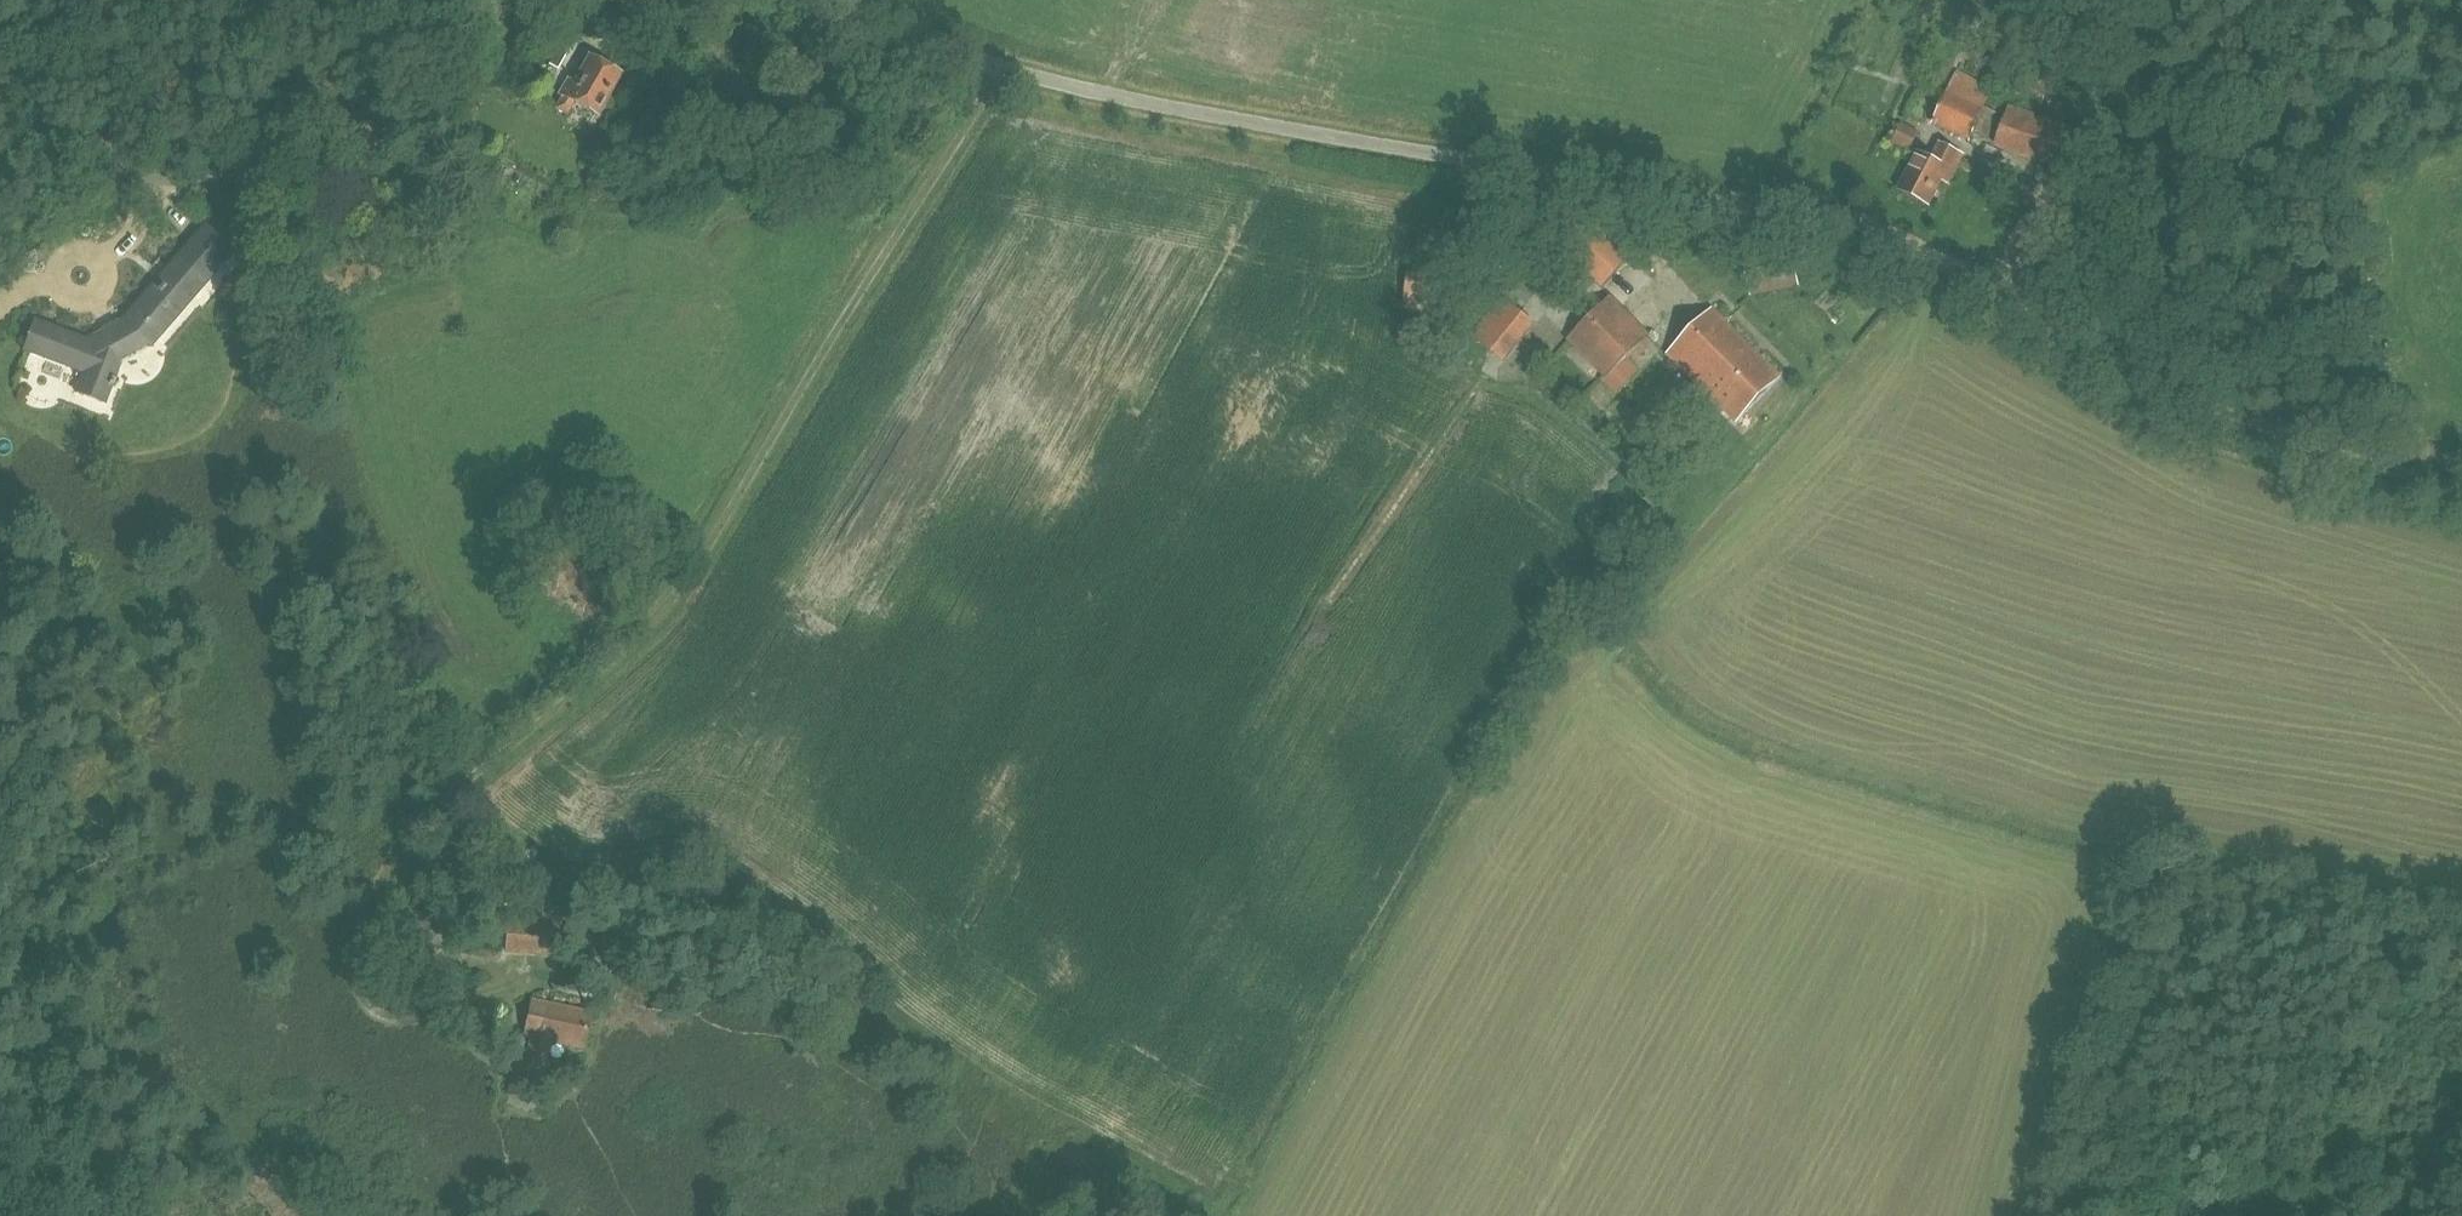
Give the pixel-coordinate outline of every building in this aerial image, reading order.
[(561,54),(551,73),(559,77),(569,59),(561,54)] [(615,73),(602,66),(599,71),(597,70),(592,80),(582,75),(578,83),(570,79),(554,108),(566,115),(575,99),(598,111),(615,79),(612,78),(615,73)] [(1969,142),(1973,132),(1990,139),(2000,114),(1983,106),(1991,83),(1955,69),(1930,124),(1969,142)] [(2008,106),(1993,146),(2061,169),(2076,129),(2008,106)] [(1908,153),(1919,131),(1901,122),(1890,144),(1908,153)] [(1961,155),(1937,142),(1929,158),(1918,152),(1899,189),(1928,204),(1941,179),(1947,182),(1961,155)] [(1602,290),(1633,256),(1588,214),(1557,249),(1602,290)] [(103,403),(118,364),(152,344),(232,249),(204,225),(122,321),(89,341),(34,321),(24,349),(84,371),(76,393),(103,403)] [(1648,335),(1610,297),(1575,331),(1578,333),(1571,341),(1605,377),(1604,379),(1619,394),(1637,376),(1622,361),(1648,335)] [(1781,377),(1712,307),(1665,354),(1735,424),(1781,377)] [(512,1089),(541,1094),(551,1039),(585,1045),(592,1010),(530,998),(523,1038),(531,1039),(527,1059),(518,1057),(512,1089)]
